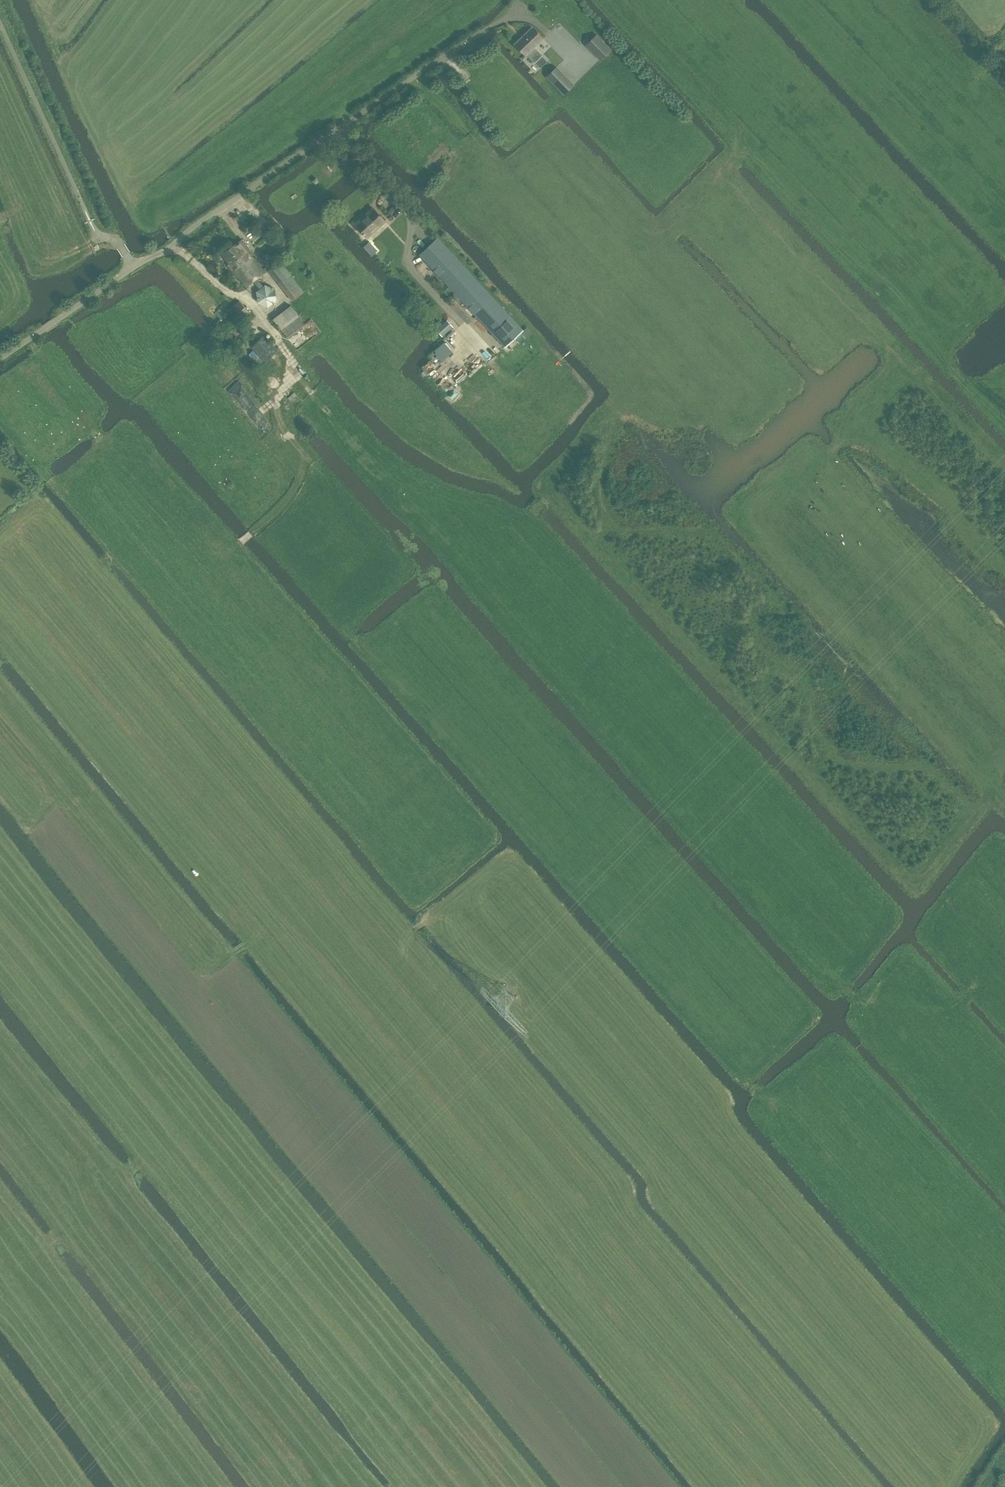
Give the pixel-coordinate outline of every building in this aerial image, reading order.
[(543,39),(532,27),(515,43),(526,56),(527,55),(535,63),(543,55),(535,47),(543,39)] [(596,34),(585,45),(599,59),(610,49),(596,34)] [(556,66),(546,76),(564,94),(574,84),(556,66)] [(355,224),(368,238),(386,222),(373,208),(355,224)] [(521,332),(523,329),(438,237),(419,254),(505,347),(521,332)] [(222,253),(230,262),(227,265),(246,287),(254,281),(259,288),(256,291),(257,302),(268,306),(276,300),(275,288),(265,284),(263,286),(257,279),(265,272),(247,250),(250,248),(242,239),(222,253)] [(370,242),(364,248),(372,257),(378,251),(370,242)] [(292,301),(304,292),(279,261),(268,270),(292,301)] [(227,335),(250,312),(238,300),(215,323),(227,335)] [(287,337),(305,324),(291,305),(273,318),(287,337)] [(442,337),(453,326),(447,320),(436,330),(442,337)] [(531,333),(525,328),(523,329),(521,332),(526,337),(531,333)] [(278,349),(264,334),(252,346),(266,361),(278,349)]
